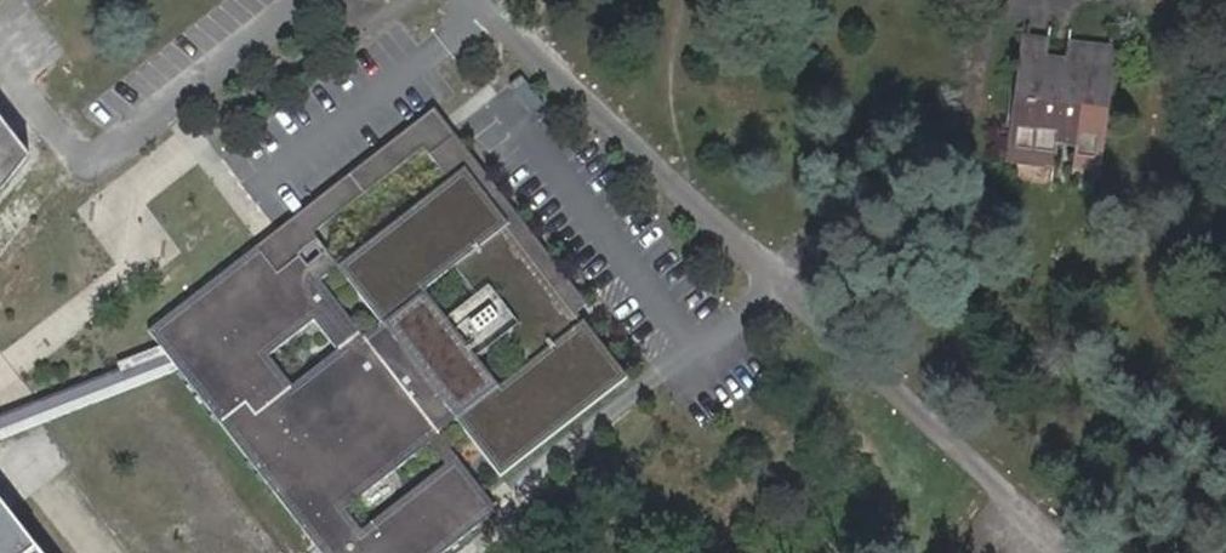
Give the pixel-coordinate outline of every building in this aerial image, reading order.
[(1109,57),(1066,53),(1064,67),(1046,65),(1048,45),(1027,42),(1020,94),(1028,95),(1027,103),(1019,102),(1012,163),(1054,167),(1057,145),(1057,136),(1077,138),(1076,148),(1074,170),(1095,173),(1102,112),(1093,110),(1093,103),(1103,104),(1109,57)] [(1068,43),(1066,53),(1109,57),(1110,48),(1068,43)] [(463,128),(443,102),(266,239),(286,265),(326,234),(323,229),(434,143),(438,148),(463,128)] [(1102,112),(1103,104),(1093,103),(1093,110),(1102,112)] [(32,159),(0,119),(0,199),(32,159)] [(182,356),(184,359),(276,477),(280,474),(287,482),(282,486),(334,552),(444,552),(497,512),(455,458),(370,524),(354,503),(439,437),(447,431),(466,416),(509,471),(636,372),(586,307),(596,299),(463,128),(438,148),(450,164),(339,250),(326,234),(286,265),(266,239),(157,325),(173,346),(176,349),(181,345),(187,353),(182,356)] [(1057,145),(1076,148),(1077,138),(1057,136),(1057,145)] [(184,359),(173,346),(0,413),(0,430),(184,359)] [(0,483),(0,552),(54,552),(0,483)]
